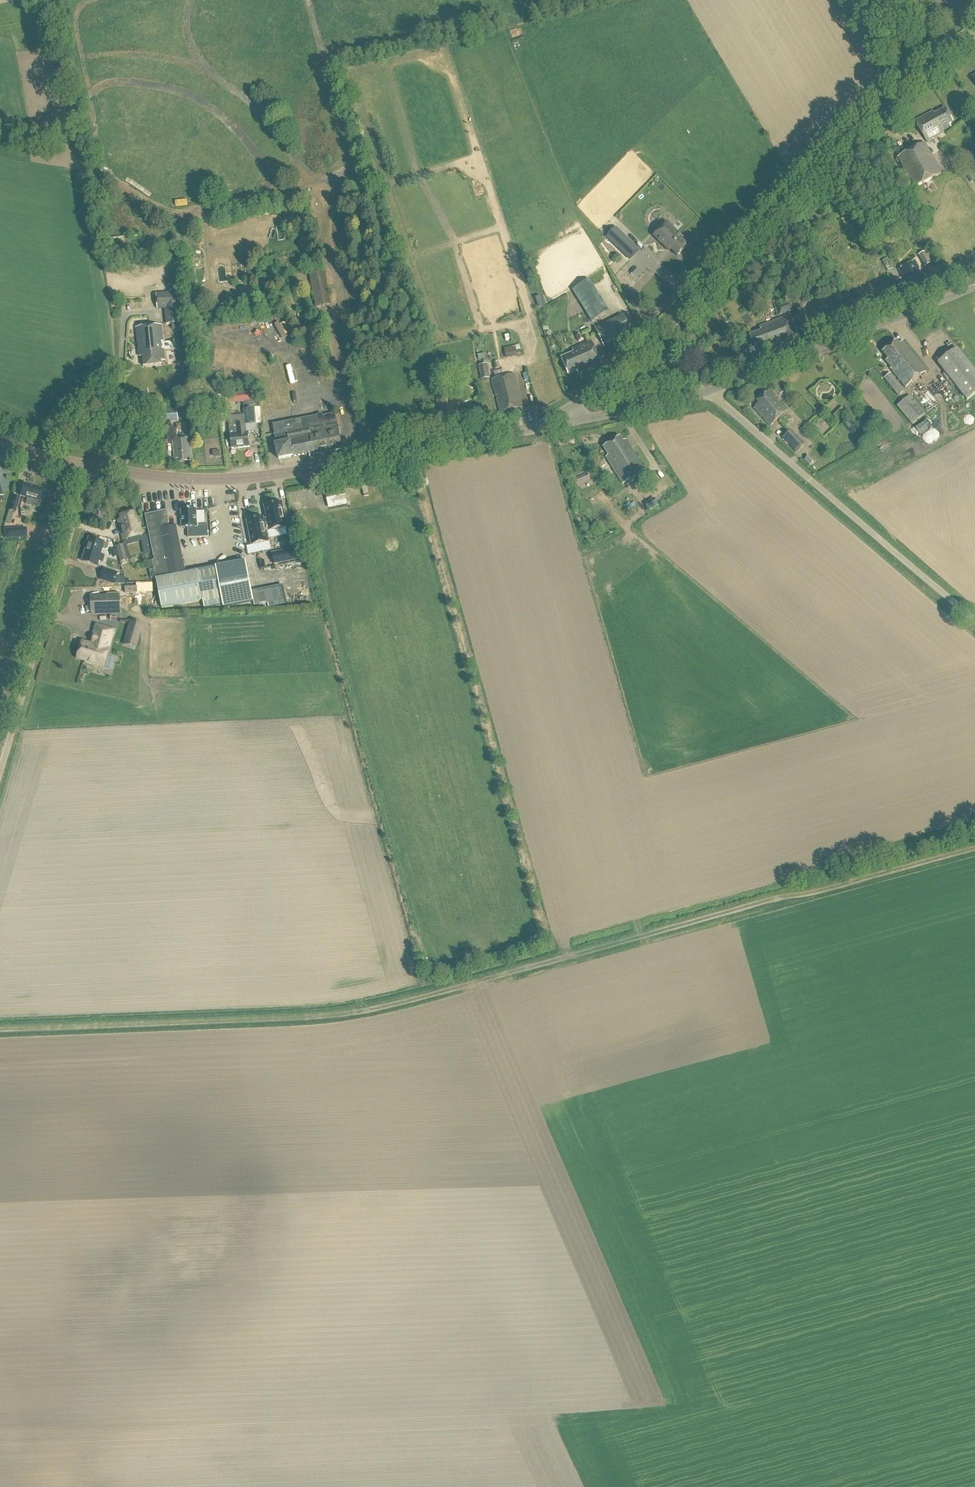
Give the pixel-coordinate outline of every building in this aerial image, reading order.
[(903,0),(912,16),(921,10),(914,0),(903,0)] [(945,133),(944,131),(949,128),(947,125),(951,123),(944,110),(933,116),(932,113),(914,122),(925,143),(945,133)] [(897,159),(914,189),(941,174),(924,144),(897,159)] [(667,223),(654,237),(669,252),(671,251),(677,257),(688,246),(681,240),(682,238),(667,223)] [(640,251),(616,229),(607,239),(630,261),(640,251)] [(917,255),(923,267),(931,263),(925,251),(917,255)] [(899,270),(911,294),(924,287),(923,284),(926,282),(915,261),(899,270)] [(324,269),(308,272),(316,308),(331,305),(324,269)] [(902,284),(899,278),(894,281),(897,287),(902,284)] [(574,291),(592,321),(605,314),(586,284),(574,291)] [(158,310),(166,310),(167,324),(182,323),(180,293),(157,295),(158,310)] [(540,294),(535,296),(539,307),(544,305),(540,294)] [(774,307),(778,316),(792,310),(788,301),(774,307)] [(604,347),(632,333),(623,316),(596,330),(604,347)] [(762,351),(763,354),(794,342),(785,318),(760,328),(761,332),(750,336),(756,353),(762,351)] [(138,330),(140,356),(144,356),(145,367),(162,365),(162,359),(166,359),(163,327),(138,330)] [(518,351),(514,333),(514,332),(512,332),(498,336),(503,354),(518,351)] [(561,360),(567,375),(578,371),(579,373),(600,364),(590,342),(570,351),(572,355),(561,360)] [(891,370),(906,389),(927,373),(902,343),(899,346),(896,342),(883,354),(889,361),(886,363),(891,370)] [(937,363),(966,401),(974,394),(974,371),(957,348),(937,363)] [(478,366),(481,379),(489,378),(487,364),(478,366)] [(884,379),(898,396),(904,391),(890,373),(884,379)] [(492,381),(501,414),(522,409),(514,375),(492,381)] [(471,399),(479,398),(477,386),(461,388),(464,403),(471,402),(471,399)] [(758,405),(754,409),(770,427),(787,411),(769,391),(756,403),(758,405)] [(247,410),(248,425),(256,424),(255,409),(257,408),(256,392),(226,395),(227,403),(244,402),(245,410),(247,410)] [(932,408),(938,403),(931,393),(925,398),(932,408)] [(925,414),(910,396),(897,407),(911,425),(925,414)] [(161,411),(162,423),(178,422),(177,410),(161,411)] [(276,445),(279,460),(309,454),(310,459),(315,458),(314,455),(343,450),(336,415),(319,418),(319,417),(274,425),(278,445),(276,445)] [(249,433),(247,433),(246,425),(230,427),(231,435),(232,450),(250,448),(249,433)] [(795,452),(802,446),(789,433),(783,439),(795,452)] [(606,459),(623,485),(645,472),(626,441),(624,443),(621,438),(604,449),(609,457),(606,459)] [(192,462),(190,439),(173,440),(175,460),(179,460),(179,463),(192,462)] [(901,466),(906,471),(920,458),(916,453),(901,466)] [(20,497),(39,503),(43,490),(24,484),(20,497)] [(328,508),(347,504),(344,490),(325,494),(326,500),(328,508)] [(661,506),(670,501),(667,494),(657,498),(661,506)] [(13,497),(6,521),(7,522),(10,523),(13,513),(15,513),(20,499),(13,497)] [(644,504),(648,511),(658,506),(654,499),(644,504)] [(283,514),(281,504),(279,504),(278,503),(274,504),(273,505),(265,507),(268,520),(263,521),(263,518),(247,521),(252,546),(270,543),(268,532),(286,529),(285,524),(286,524),(284,514),(283,514)] [(188,528),(188,538),(206,537),(206,526),(197,526),(197,510),(182,511),(183,528),(188,528)] [(162,609),(203,601),(205,609),(224,605),(224,608),(254,602),(246,562),(186,574),(176,527),(169,528),(169,523),(170,523),(167,511),(146,515),(155,560),(153,561),(162,609)] [(137,517),(136,518),(134,513),(118,517),(124,541),(143,537),(140,523),(139,524),(137,517)] [(26,529),(5,530),(5,539),(26,538),(26,529)] [(82,563),(97,567),(99,562),(103,563),(105,557),(101,556),(104,543),(89,539),(82,563)] [(127,560),(123,545),(116,547),(120,562),(127,560)] [(298,549),(285,552),(272,554),(274,565),(287,563),(300,560),(298,549)] [(261,604),(275,603),(275,590),(281,589),(281,583),(288,582),(288,585),(298,585),(297,577),(289,578),(289,574),(276,575),(276,569),(268,570),(268,568),(258,569),(259,582),(272,581),(272,589),(265,589),(265,595),(260,595),(261,604)] [(101,582),(115,587),(119,575),(104,570),(101,582)] [(153,593),(152,584),(140,585),(141,593),(153,593)] [(91,600),(92,615),(120,614),(120,599),(91,600)] [(131,622),(126,647),(138,649),(143,624),(131,622)] [(87,663),(104,668),(109,651),(107,651),(110,641),(111,641),(114,632),(97,627),(94,636),(97,637),(95,645),(92,646),(83,644),(78,659),(87,661),(87,663)]
